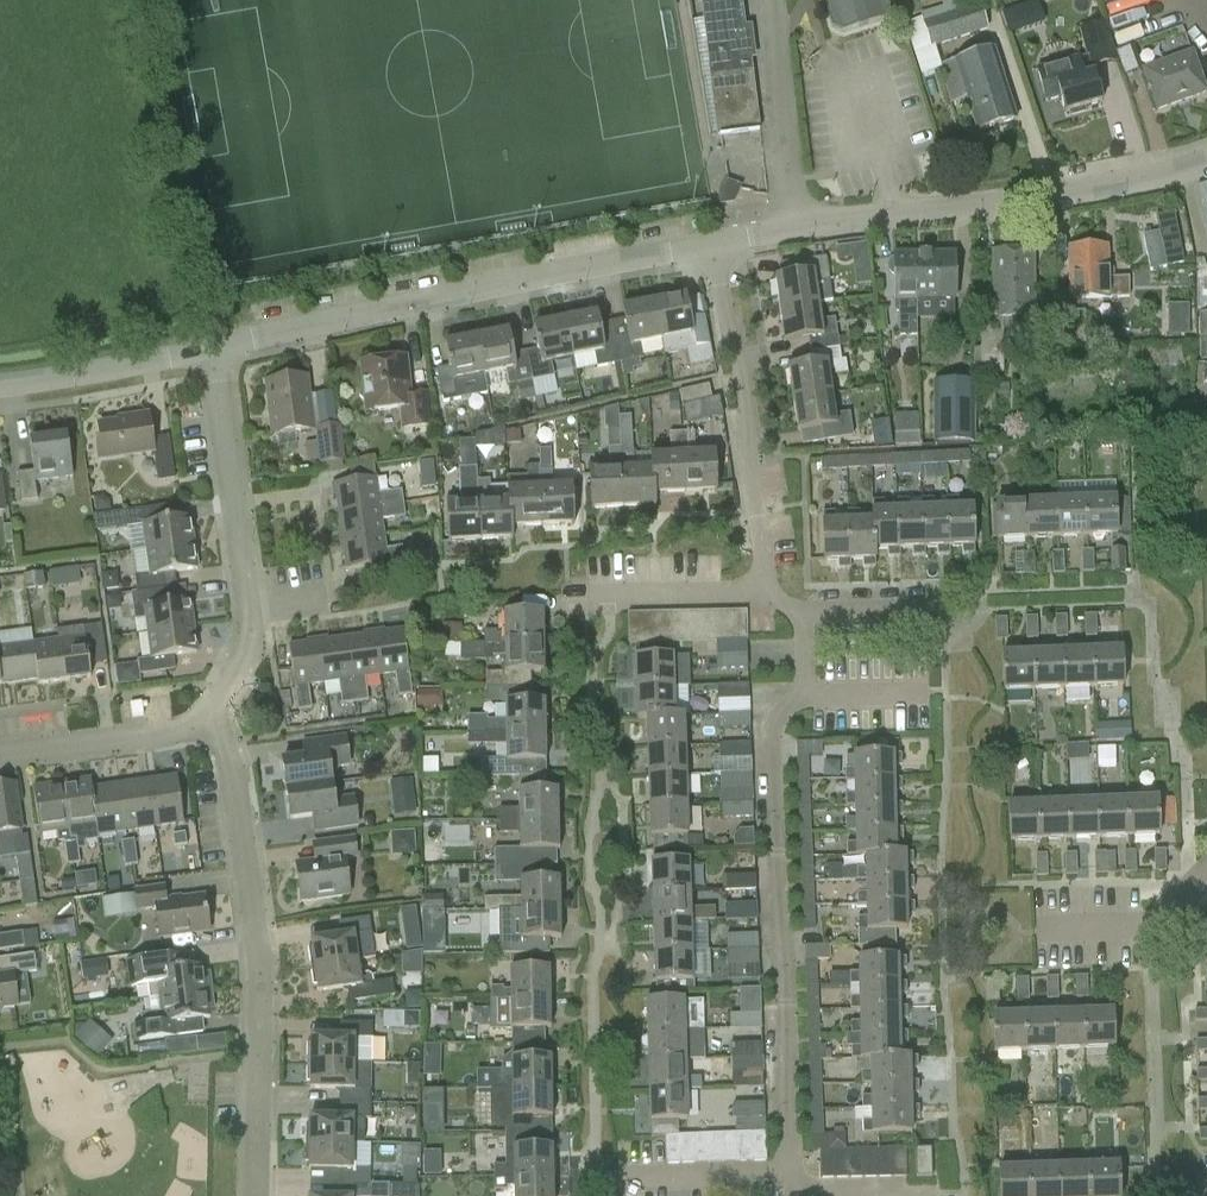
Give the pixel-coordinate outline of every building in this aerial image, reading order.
[(718,137),(758,131),(742,0),(701,0),(718,137)] [(832,27),(844,34),(884,21),(890,9),(887,0),(823,0),(832,27)] [(1037,0),(1001,9),(1005,29),(1042,20),(1037,0)] [(988,31),(980,5),(947,15),(906,28),(923,80),(935,76),(933,72),(941,69),(952,103),(968,98),(979,133),(1017,120),(994,51),(941,69),(935,47),(988,31)] [(1106,24),(1078,30),(1090,70),(1117,62),(1106,24)] [(1146,70),(1161,111),(1206,94),(1206,86),(1195,53),(1146,70)] [(1047,104),(1062,100),(1066,115),(1070,114),(1072,118),(1086,114),(1085,110),(1104,104),(1095,74),(1084,77),(1079,61),(1038,72),(1047,104)] [(1196,189),(1206,222),(1206,185),(1196,189)] [(1164,252),(1151,254),(1154,271),(1167,268),(1167,267),(1185,263),(1175,212),(1157,216),(1164,252)] [(1070,300),(1129,299),(1129,279),(1115,279),(1114,268),(1107,268),(1107,248),(1068,249),(1070,300)] [(1014,345),(1014,254),(994,254),(994,319),(979,319),(980,349),(980,374),(1004,374),(1003,345),(1014,345)] [(1034,254),(1014,254),(1014,345),(1029,345),(1029,329),(1039,329),(1039,320),(1035,320),(1034,254)] [(956,255),(916,256),(916,299),(957,299),(956,255)] [(887,268),(887,269),(887,270),(887,271),(887,272),(888,273),(888,274),(889,274),(889,275),(890,275),(891,276),(892,277),(893,277),(894,277),(894,301),(897,301),(897,313),(899,313),(899,336),(917,336),(916,299),(916,256),(894,256),(894,260),(893,260),(892,260),(891,261),(890,261),(889,262),(889,263),(888,263),(888,264),(887,265),(887,266),(887,267),(887,268)] [(829,282),(826,258),(780,265),(782,279),(775,280),(779,309),(817,304),(832,302),(829,282)] [(685,296),(651,302),(659,341),(662,355),(687,350),(690,366),(713,361),(704,319),(690,322),(685,296)] [(625,318),(611,320),(614,334),(620,364),(642,360),(638,345),(659,341),(651,302),(623,308),(625,318)] [(808,340),(810,352),(839,348),(839,347),(837,339),(835,325),(834,319),(820,321),(817,304),(779,309),(784,344),(808,340)] [(1167,336),(1188,336),(1188,305),(1167,305),(1167,336)] [(1086,345),(1085,311),(1057,312),(1058,346),(1086,345)] [(595,314),(564,320),(571,358),(592,354),(595,353),(597,369),(620,364),(614,334),(611,320),(597,323),(595,314)] [(536,351),(526,353),(531,381),(552,377),(549,362),(571,358),(564,320),(531,326),(536,351)] [(505,332),(474,338),(481,374),(505,370),(508,385),(517,384),(520,402),(535,399),(531,381),(526,353),(510,356),(505,332)] [(463,394),(460,378),(481,374),(474,338),(444,344),(449,367),(435,370),(441,398),(463,394)] [(787,370),(791,401),(831,396),(827,373),(834,372),(835,375),(848,373),(845,360),(841,361),(839,348),(810,352),(811,366),(787,370)] [(428,427),(424,394),(409,396),(405,360),(361,364),(366,413),(400,410),(402,430),(428,427)] [(345,462),(340,426),(312,429),(306,379),(266,384),(273,436),(314,431),(320,465),(345,462)] [(976,444),(974,382),(932,382),(933,444),(976,444)] [(712,401),(708,385),(678,392),(683,407),(712,401)] [(802,445),(851,438),(848,415),(833,417),(831,396),(791,401),(796,433),(801,432),(802,445)] [(894,445),(920,444),(919,414),(894,415),(894,445)] [(130,422),(99,426),(101,444),(97,444),(99,462),(153,454),(157,483),(175,481),(169,439),(152,441),(148,416),(129,419),(130,422)] [(655,506),(654,494),(651,455),(651,454),(636,455),(636,450),(633,450),(632,433),(631,417),(620,417),(620,433),(624,508),(655,506)] [(654,494),(684,493),(682,432),(669,433),(670,448),(673,448),(674,454),(651,455),(654,494)] [(694,432),(682,432),(684,493),(716,492),(714,453),(691,454),(691,447),(694,448),(694,432)] [(624,508),(620,433),(608,434),(608,448),(609,470),(590,471),(592,509),(624,508)] [(38,500),(35,483),(73,479),(68,438),(30,443),(34,471),(18,473),(21,501),(38,500)] [(960,464),(960,452),(946,453),(947,464),(960,464)] [(897,467),(920,466),(919,454),(896,455),(897,467)] [(920,466),(936,465),(935,454),(919,454),(920,466)] [(896,455),(870,457),(871,469),(897,467),(896,455)] [(861,457),(847,458),(847,470),(861,469),(861,457)] [(462,469),(477,469),(477,459),(462,460),(462,469)] [(821,472),(836,471),(836,459),(821,460),(821,472)] [(551,465),(538,466),(541,526),(573,525),(571,486),(552,487),(551,465)] [(510,501),(511,528),(541,526),(538,466),(527,466),(527,476),(508,477),(508,489),(509,501),(510,501)] [(449,543),(480,541),(478,481),(477,469),(462,469),(459,470),(461,503),(448,504),(449,543)] [(333,485),(338,514),(402,505),(401,491),(377,495),(375,479),(333,485)] [(512,540),(511,528),(510,501),(509,501),(491,501),(490,480),(478,481),(480,541),(512,540)] [(958,499),(947,499),(947,508),(949,508),(950,547),(963,546),(963,554),(975,554),(974,506),(958,506),(958,499)] [(1087,537),(1116,536),(1114,499),(1086,501),(1087,537)] [(922,508),(925,508),(926,548),(938,547),(938,556),(951,555),(950,547),(949,508),(947,508),(934,508),(934,500),(922,500),(922,508)] [(873,519),(875,519),(876,549),(889,549),(889,557),(901,557),(901,548),(900,509),(897,509),(885,510),(885,501),(872,502),(873,519)] [(922,508),(909,508),(909,501),(897,501),(897,509),(900,509),(901,548),(913,548),(913,556),(926,556),(926,548),(925,508),(922,508)] [(1086,501),(1056,502),(1057,539),(1087,537),(1086,501)] [(1056,502),(1026,503),(1027,540),(1057,539),(1056,502)] [(1027,540),(1026,503),(997,504),(998,541),(1027,540)] [(338,514),(342,542),(383,536),(381,521),(404,518),(402,505),(338,514)] [(143,525),(146,549),(193,543),(190,519),(159,523),(157,507),(126,512),(128,527),(143,525)] [(848,512),(848,521),(851,520),(852,561),(864,561),(864,569),(876,569),(876,549),(875,519),(873,519),(863,520),(860,520),(860,512),(848,512)] [(839,570),(852,570),(852,561),(851,520),(848,521),(835,521),(835,513),(824,513),(825,562),(839,562),(839,570)] [(346,571),(411,562),(408,548),(385,551),(383,536),(342,542),(346,571)] [(135,577),(137,593),(168,589),(166,575),(197,571),(193,543),(146,549),(150,575),(135,577)] [(1112,550),(1113,571),(1124,571),(1124,549),(1112,550)] [(1093,550),(1082,551),(1083,573),(1094,572),(1093,550)] [(1064,573),(1064,551),(1052,552),(1053,574),(1064,573)] [(1024,575),(1035,575),(1034,553),(1022,553),(1024,575)] [(78,582),(75,566),(45,571),(48,587),(78,582)] [(42,573),(23,576),(25,591),(44,588),(42,573)] [(168,589),(137,593),(131,593),(135,620),(146,619),(147,632),(192,626),(189,602),(179,603),(176,588),(168,589)] [(746,611),(732,612),(732,642),(747,642),(746,611)] [(702,612),(687,613),(688,643),(703,642),(702,612)] [(717,612),(702,612),(703,642),(718,642),(717,612)] [(732,612),(717,612),(718,642),(732,642),(732,612)] [(543,613),(505,614),(505,634),(497,634),(497,631),(484,631),(484,643),(543,642),(543,613)] [(643,613),(628,614),(628,644),(643,644),(643,613)] [(657,613),(643,613),(643,644),(658,644),(657,613)] [(672,613),(657,613),(658,644),(673,643),(672,613)] [(687,613),(672,613),(673,643),(688,643),(687,613)] [(1095,615),(1085,616),(1085,637),(1097,637),(1095,615)] [(1067,638),(1066,616),(1055,617),(1055,638),(1067,638)] [(1007,618),(995,619),(996,641),(1007,641),(1007,618)] [(1038,639),(1037,618),(1025,618),(1026,640),(1038,639)] [(59,641),(65,683),(90,679),(88,665),(107,663),(101,626),(58,632),(59,641)] [(173,657),(196,654),(192,626),(147,632),(151,658),(138,660),(138,664),(114,667),(117,686),(141,683),(140,675),(176,670),(173,657)] [(397,697),(411,695),(402,631),(374,635),(380,676),(393,674),(397,697)] [(374,635),(345,639),(353,704),(367,702),(363,678),(380,676),(374,635)] [(345,639),(318,643),(324,684),(337,682),(340,705),(353,704),(345,639)] [(59,641),(33,645),(38,681),(38,686),(65,683),(59,641)] [(486,673),(486,688),(531,687),(531,672),(544,671),(543,642),(484,643),(460,644),(444,644),(444,657),(460,657),(461,661),(491,660),(491,656),(505,656),(505,672),(486,673)] [(324,684),(318,643),(287,647),(296,712),(311,710),(307,686),(324,684)] [(0,650),(0,672),(2,686),(38,681),(33,645),(0,650)] [(1122,651),(1092,652),(1094,688),(1124,687),(1122,651)] [(1064,689),(1094,688),(1092,652),(1062,653),(1064,689)] [(1062,653),(1033,655),(1034,691),(1064,689),(1062,653)] [(748,654),(717,655),(717,670),(748,669),(748,654)] [(1033,655),(1002,656),(1004,692),(1034,691),(1033,655)] [(635,688),(671,686),(670,656),(634,657),(635,688)] [(717,685),(717,700),(749,700),(749,685),(717,685)] [(636,718),(645,718),(673,716),(671,686),(635,688),(636,718)] [(468,716),(468,733),(545,732),(544,703),(531,703),(531,687),(486,688),(486,703),(506,703),(506,723),(498,723),(498,720),(488,720),(488,716),(468,716)] [(417,707),(434,707),(434,692),(417,692),(417,707)] [(719,730),(750,729),(751,729),(750,713),(750,712),(718,714),(718,715),(719,730)] [(646,741),(646,747),(681,745),(681,741),(680,715),(673,716),(645,718),(646,741)] [(469,745),(478,745),(507,745),(507,760),(478,760),(478,777),(518,777),(541,777),(541,761),(545,761),(545,732),(468,733),(469,745)] [(281,762),(285,791),(330,784),(328,768),(348,765),(344,741),(344,738),(323,741),(311,743),(313,757),(281,762)] [(847,781),(857,781),(896,780),(896,778),(895,766),(904,766),(903,754),(899,754),(899,740),(888,740),(879,741),(879,755),(856,755),(856,768),(847,769),(847,781)] [(720,759),(751,758),(751,744),(719,744),(720,759)] [(648,778),(682,776),(681,745),(646,747),(648,778)] [(1097,763),(1117,763),(1117,745),(1098,745),(1097,763)] [(808,766),(797,767),(798,782),(809,781),(808,766)] [(721,790),(752,789),(752,773),(720,774),(721,790)] [(648,778),(649,806),(684,804),(682,776),(648,778)] [(176,777),(91,790),(97,837),(183,824),(176,777)] [(499,810),(500,819),(559,817),(558,791),(542,791),(541,777),(518,777),(518,789),(518,792),(519,792),(519,810),(499,810)] [(847,806),(857,806),(896,805),(896,803),(896,791),(904,791),(904,778),(896,778),(896,780),(857,781),(857,793),(847,793),(847,806)] [(393,812),(412,812),(412,779),(394,779),(393,812)] [(90,780),(61,784),(69,841),(76,840),(78,852),(86,851),(85,845),(98,843),(97,837),(91,790),(90,780)] [(78,852),(76,840),(69,841),(61,784),(32,789),(39,835),(57,833),(58,843),(64,842),(66,854),(78,852)] [(332,801),(330,784),(285,791),(289,821),(322,816),(323,831),(356,826),(352,798),(332,801)] [(22,832),(15,785),(0,787),(0,835),(22,832)] [(810,807),(809,791),(798,791),(799,807),(810,807)] [(1157,799),(1126,801),(1128,837),(1159,836),(1157,799)] [(722,819),(753,818),(752,801),(722,802),(722,804),(721,804),(722,819)] [(1126,801),(1097,802),(1099,839),(1128,837),(1126,801)] [(1097,802),(1068,803),(1070,840),(1099,839),(1097,802)] [(848,832),(857,831),(904,831),(904,827),(897,827),(897,816),(904,816),(904,803),(896,803),(896,805),(857,806),(857,818),(848,819),(848,832)] [(1068,803),(1038,804),(1040,841),(1070,840),(1068,803)] [(685,850),(684,834),(684,804),(649,806),(650,836),(653,836),(653,850),(685,850)] [(1040,841),(1038,804),(1008,806),(1010,842),(1040,841)] [(800,832),(811,832),(810,816),(799,817),(800,832)] [(519,864),(549,863),(556,863),(556,850),(560,850),(559,817),(500,819),(500,833),(519,833),(519,851),(495,851),(495,864),(519,864)] [(897,853),(897,841),(904,840),(904,831),(857,831),(857,844),(848,844),(848,855),(866,855),(897,855),(897,853)] [(175,847),(187,846),(185,833),(173,835),(175,847)] [(29,853),(28,837),(12,839),(14,856),(29,853)] [(325,841),(328,860),(295,865),(300,902),(347,896),(342,861),(358,859),(355,837),(325,841)] [(121,842),(123,855),(136,853),(134,840),(121,842)] [(812,857),(811,841),(800,842),(801,857),(812,857)] [(1134,851),(1123,852),(1124,874),(1136,873),(1134,851)] [(1153,851),(1154,872),(1166,872),(1165,851),(1153,851)] [(78,852),(66,854),(68,866),(73,865),(80,864),(78,852)] [(16,857),(19,881),(33,879),(29,853),(14,856),(14,857),(16,857)] [(136,853),(123,855),(125,867),(137,865),(136,853)] [(866,867),(858,867),(858,880),(866,880),(906,880),(906,878),(906,866),(915,866),(914,853),(897,853),(897,855),(866,855),(866,867)] [(1077,876),(1076,853),(1065,854),(1065,876),(1077,876)] [(1105,853),(1094,853),(1095,875),(1106,875),(1105,853)] [(1046,855),(1035,856),(1036,877),(1048,877),(1046,855)] [(651,861),(653,892),(687,890),(686,861),(651,861)] [(550,880),(549,863),(519,864),(520,898),(485,899),(485,908),(501,908),(560,907),(560,880),(550,880)] [(812,866),(801,867),(801,882),(813,881),(812,866)] [(92,884),(90,871),(72,873),(73,886),(92,884)] [(725,892),(756,891),(755,875),(724,876),(725,892)] [(866,905),(907,905),(907,903),(907,890),(915,890),(915,878),(906,878),(906,880),(866,880),(866,892),(859,893),(859,905),(866,905)] [(36,906),(33,879),(19,881),(23,908),(36,906)] [(153,890),(135,892),(135,895),(137,910),(155,908),(158,939),(208,932),(204,897),(164,902),(163,888),(153,890)] [(688,922),(715,921),(715,910),(688,910),(687,890),(653,892),(654,923),(688,922)] [(813,891),(802,892),(802,906),(814,906),(813,891)] [(135,895),(102,899),(104,918),(137,914),(137,910),(135,895)] [(443,898),(422,899),(423,909),(443,908),(443,898)] [(859,918),(859,930),(858,930),(858,948),(896,947),(895,929),(907,929),(907,916),(915,916),(915,903),(907,903),(907,905),(866,905),(867,917),(859,918)] [(757,905),(725,906),(726,922),(757,921),(757,905)] [(815,931),(814,906),(802,906),(803,931),(815,931)] [(561,939),(560,907),(501,908),(501,923),(502,955),(548,955),(548,940),(556,940),(561,939)] [(445,910),(423,910),(423,953),(445,953),(445,910)] [(306,948),(309,967),(355,961),(353,945),(363,944),(367,938),(367,934),(371,933),(369,919),(338,923),(339,931),(335,935),(335,937),(309,941),(310,948),(306,948)] [(654,923),(655,952),(689,951),(688,922),(654,923)] [(0,937),(0,952),(39,946),(37,931),(0,937)] [(758,934),(728,935),(728,950),(759,949),(758,934)] [(804,946),(805,961),(830,960),(830,946),(804,946)] [(759,949),(728,950),(729,981),(760,980),(759,964),(759,962),(759,949)] [(689,951),(655,952),(656,982),(656,992),(691,990),(691,981),(689,951)] [(2,1013),(5,1009),(16,1007),(14,989),(12,976),(27,975),(36,973),(33,955),(0,960),(0,1014),(2,1013)] [(148,997),(158,996),(213,989),(211,973),(207,973),(206,966),(182,969),(180,955),(138,960),(128,961),(132,987),(147,986),(148,997)] [(850,985),(860,985),(898,985),(898,984),(898,969),(907,969),(907,958),(860,957),(859,972),(850,971),(850,985)] [(104,980),(103,960),(80,961),(81,981),(104,980)] [(355,961),(309,967),(312,986),(315,986),(316,993),(342,989),(343,991),(348,994),(349,1002),(394,996),(392,980),(373,983),(373,979),(367,975),(357,976),(355,961)] [(490,988),(491,997),(551,996),(550,968),(509,969),(510,990),(503,991),(503,987),(490,988)] [(816,970),(805,970),(806,988),(817,988),(816,970)] [(1086,977),(1075,977),(1076,999),(1088,999),(1086,977)] [(1057,978),(1045,978),(1046,1000),(1058,1000),(1057,978)] [(1017,1001),(1029,1001),(1028,979),(1016,979),(1017,1001)] [(997,980),(986,980),(987,1002),(998,1002),(997,980)] [(850,1010),(860,1010),(898,1011),(898,1009),(898,995),(907,995),(907,983),(898,984),(898,985),(860,985),(860,996),(851,997),(850,1010)] [(213,989),(158,996),(160,1013),(140,1015),(142,1026),(132,1028),(134,1043),(177,1037),(176,1023),(212,1018),(211,1011),(215,1011),(213,989)] [(544,1029),(551,1028),(551,996),(491,997),(491,1030),(512,1030),(512,1044),(545,1042),(544,1029)] [(817,997),(806,998),(807,1011),(818,1011),(817,997)] [(682,1000),(646,1001),(647,1032),(683,1030),(704,1030),(703,1000),(682,1000)] [(850,1035),(859,1035),(899,1036),(899,1034),(899,1019),(907,1019),(907,1008),(898,1009),(898,1011),(860,1010),(860,1021),(851,1021),(850,1035)] [(1206,1022),(1206,1010),(1193,1011),(1194,1022),(1206,1022)] [(1114,1048),(1112,1012),(1083,1013),(1084,1049),(1114,1048)] [(1083,1013),(1053,1014),(1054,1051),(1084,1049),(1083,1013)] [(418,1014),(403,1014),(404,1031),(419,1032),(418,1014)] [(730,1030),(761,1029),(761,1014),(729,1015),(730,1030)] [(1053,1014),(1025,1015),(1026,1052),(1054,1051),(1053,1014)] [(994,1053),(1026,1052),(1025,1015),(992,1016),(994,1053)] [(97,1050),(108,1037),(88,1019),(77,1032),(97,1050)] [(808,1036),(819,1036),(818,1020),(807,1021),(808,1036)] [(305,1044),(305,1063),(352,1064),(372,1064),(372,1024),(340,1023),(340,1032),(335,1036),(335,1037),(309,1037),(309,1045),(305,1044)] [(648,1051),(648,1062),(684,1061),(705,1061),(705,1049),(683,1050),(683,1030),(647,1032),(648,1037),(641,1040),(642,1048),(648,1051)] [(851,1059),(870,1059),(899,1060),(899,1058),(899,1045),(907,1045),(908,1033),(899,1034),(899,1036),(859,1035),(859,1046),(851,1046),(851,1059)] [(167,1059),(198,1055),(196,1039),(165,1043),(167,1059)] [(1195,1041),(1195,1053),(1206,1052),(1206,1041),(1195,1041)] [(490,1070),(490,1088),(552,1087),(552,1058),(547,1058),(546,1058),(545,1042),(512,1044),(512,1057),(502,1057),(502,1069),(490,1070)] [(731,1060),(762,1059),(762,1044),(730,1044),(731,1060)] [(819,1045),(808,1045),(809,1061),(820,1061),(819,1045)] [(454,1080),(455,1051),(439,1050),(439,1080),(454,1080)] [(870,1071),(861,1071),(860,1084),(870,1084),(909,1085),(909,1083),(909,1070),(918,1070),(917,1058),(899,1058),(899,1060),(870,1059),(870,1071)] [(648,1062),(650,1092),(684,1091),(701,1090),(701,1078),(684,1079),(684,1061),(648,1062)] [(340,1095),(339,1103),(371,1104),(371,1088),(351,1088),(352,1064),(305,1063),(304,1082),(308,1082),(308,1089),(332,1090),(340,1095)] [(821,1086),(820,1070),(809,1070),(810,1087),(821,1086)] [(1206,1082),(1206,1070),(1196,1071),(1196,1082),(1206,1082)] [(764,1073),(731,1074),(732,1089),(763,1088),(762,1074),(764,1073)] [(860,1109),(870,1109),(909,1109),(909,1107),(909,1094),(918,1094),(918,1083),(909,1083),(909,1085),(870,1084),(870,1097),(861,1097),(860,1109)] [(552,1087),(490,1088),(492,1128),(504,1128),(504,1132),(543,1131),(542,1117),(553,1117),(552,1087)] [(684,1091),(650,1092),(651,1121),(686,1120),(684,1091)] [(425,1133),(444,1132),(443,1092),(424,1092),(425,1133)] [(821,1096),(810,1096),(811,1111),(821,1111),(821,1096)] [(1206,1111),(1206,1100),(1197,1100),(1197,1112),(1206,1111)] [(303,1124),(303,1143),(350,1144),(362,1144),(363,1119),(371,1120),(371,1104),(339,1103),(339,1113),(334,1116),(334,1118),(308,1117),(308,1124),(303,1124)] [(764,1119),(764,1103),(733,1104),(733,1120),(735,1120),(735,1132),(766,1131),(766,1119),(764,1119)] [(909,1109),(870,1109),(870,1121),(862,1121),(862,1133),(909,1132),(909,1119),(918,1119),(919,1107),(909,1107),(909,1109)] [(1139,1107),(1116,1108),(1117,1131),(1140,1130),(1139,1107)] [(414,1142),(415,1109),(403,1108),(402,1142),(414,1142)] [(822,1120),(811,1120),(812,1135),(822,1135),(822,1120)] [(1198,1130),(1199,1142),(1206,1141),(1206,1130),(1198,1130)] [(505,1165),(493,1165),(493,1175),(550,1174),(549,1146),(543,1146),(543,1131),(504,1132),(505,1165)] [(735,1133),(721,1134),(721,1163),(736,1163),(735,1133)] [(750,1162),(750,1133),(735,1133),(736,1163),(750,1162)] [(765,1133),(750,1133),(750,1162),(766,1162),(765,1133)] [(694,1164),(707,1163),(707,1134),(694,1135),(694,1164)] [(721,1134),(707,1134),(707,1163),(721,1163),(721,1134)] [(680,1164),(679,1135),(664,1136),(665,1165),(680,1164)] [(694,1135),(679,1135),(680,1164),(694,1164),(694,1135)] [(370,1184),(370,1169),(350,1169),(350,1144),(303,1143),(303,1162),(307,1162),(307,1169),(331,1170),(338,1175),(338,1184),(370,1184)] [(876,1179),(890,1178),(889,1148),(876,1149),(876,1179)] [(906,1148),(889,1148),(890,1178),(906,1178),(906,1148)] [(833,1149),(819,1150),(820,1180),(833,1179),(833,1149)] [(848,1149),(833,1149),(833,1179),(848,1179),(848,1149)] [(848,1179),(862,1179),(862,1149),(848,1149),(848,1179)] [(876,1149),(862,1149),(862,1179),(876,1179),(876,1149)] [(932,1178),(931,1149),(915,1149),(916,1178),(932,1178)] [(441,1153),(425,1154),(425,1177),(442,1176),(441,1153)] [(1117,1165),(1088,1166),(1089,1195),(1119,1195),(1117,1165)] [(1058,1167),(1059,1195),(1089,1195),(1088,1166),(1058,1167)] [(1029,1168),(1030,1195),(1059,1195),(1058,1167),(1029,1168)] [(1029,1168),(998,1170),(999,1195),(1030,1195),(1029,1168)] [(550,1177),(550,1174),(493,1175),(494,1191),(507,1191),(507,1187),(514,1187),(514,1195),(551,1195),(550,1177)] [(389,1184),(370,1184),(338,1184),(337,1193),(333,1195),(404,1195),(404,1185),(389,1185),(389,1184)]
